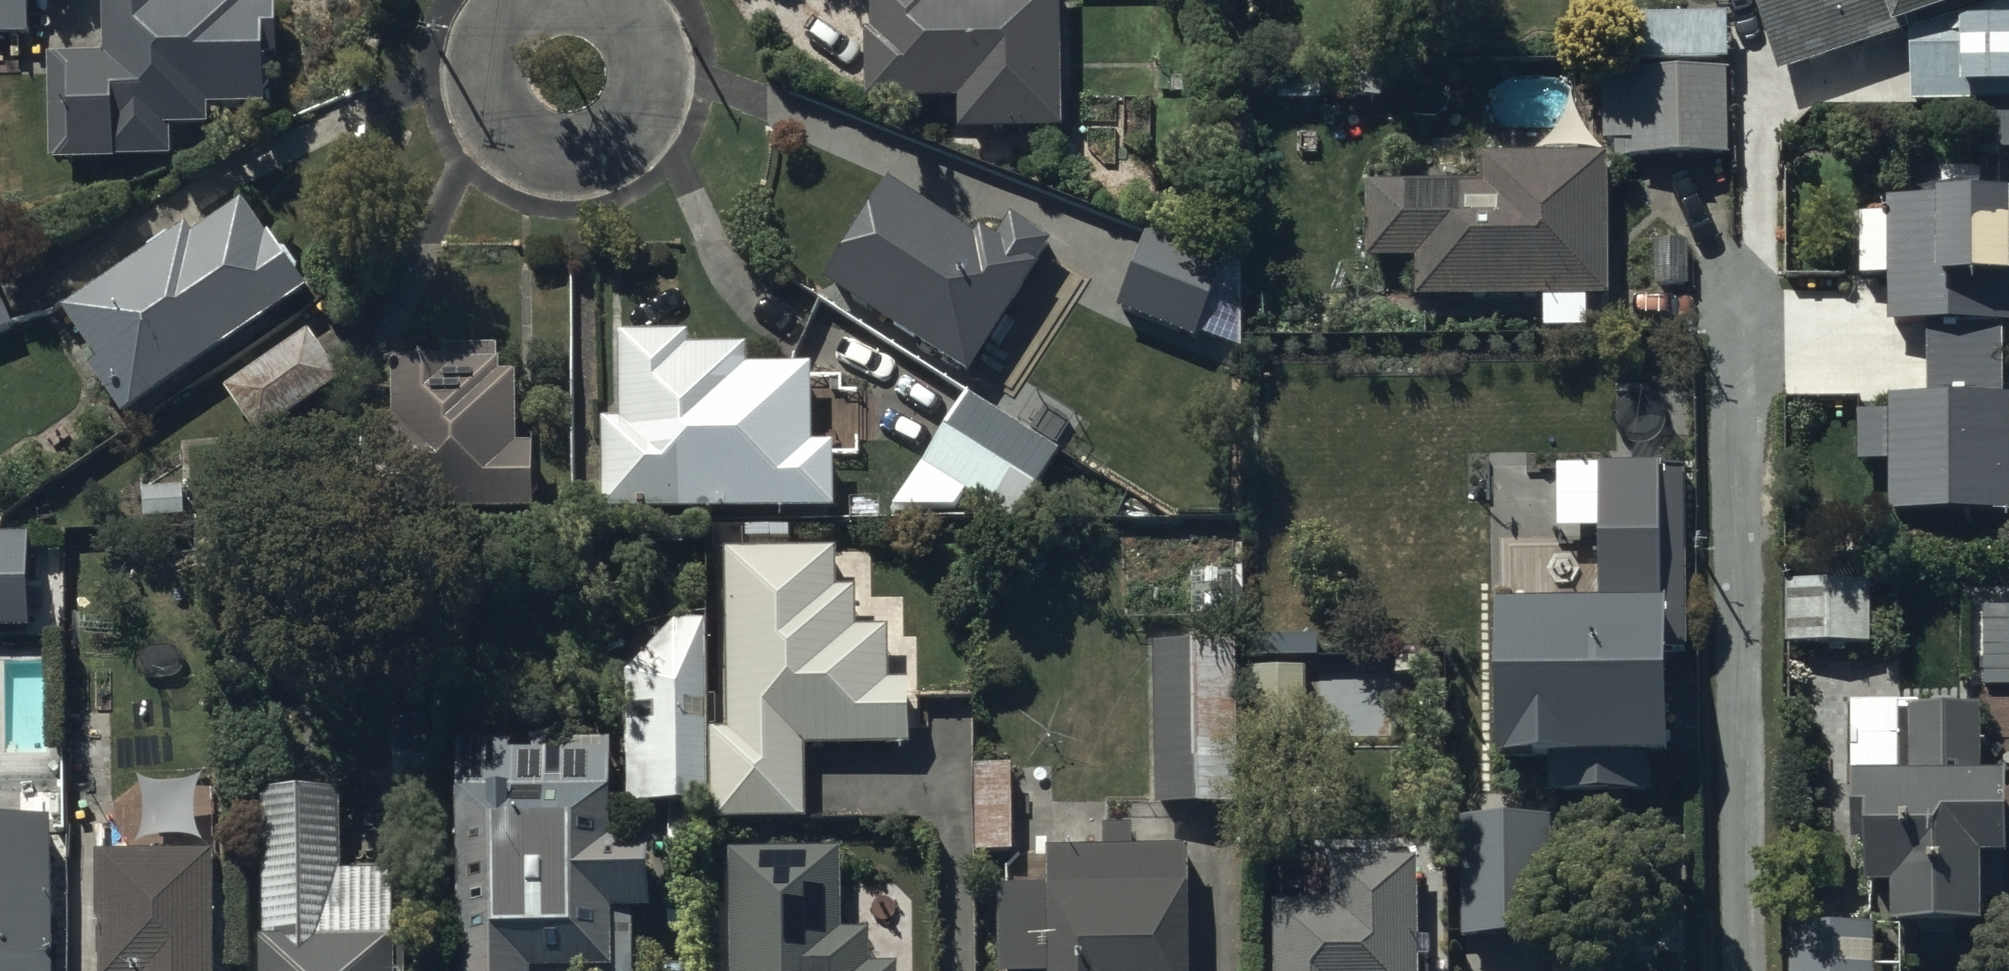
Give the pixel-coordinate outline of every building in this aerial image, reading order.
[(29,35),(28,0),(0,0),(0,36),(29,35)] [(101,48),(46,49),(48,158),(168,156),(168,120),(206,120),(206,99),(259,97),(258,49),(275,48),(274,0),(100,0),(101,48)] [(1061,0),(873,0),(873,33),(867,33),(868,104),(959,103),(960,134),(1063,132),(1061,0)] [(1778,78),(1910,30),(1910,106),(2008,106),(2008,1),(2008,0),(1750,0),(1778,78)] [(1726,157),(1726,19),(1637,19),(1637,73),(1606,73),(1606,144),(1619,144),(1619,157),(1726,157)] [(1609,300),(1609,156),(1483,156),(1483,186),(1471,185),(1471,166),(1466,166),(1466,140),(1433,140),(1433,166),(1403,166),(1403,185),(1367,185),(1367,260),(1418,260),(1418,299),(1545,299),(1545,329),(1589,329),(1589,299),(1609,300)] [(993,252),(891,185),(826,283),(970,377),(1055,246),(1015,220),(993,252)] [(234,192),(57,313),(125,411),(301,289),(234,192)] [(2006,327),(2007,200),(1883,199),(1884,217),(1857,217),(1858,278),(1885,279),(1884,326),(1925,326),(1925,399),(1886,399),(1886,415),(1857,415),(1856,464),(1885,464),(1884,515),(2007,515),(2007,398),(2000,398),(2001,327),(2006,327)] [(1225,260),(1152,230),(1120,308),(1193,338),(1225,260)] [(0,292),(0,335),(17,327),(0,292)] [(310,332),(225,390),(258,438),(344,380),(310,332)] [(517,397),(517,376),(502,376),(502,365),(499,365),(499,348),(446,348),(446,365),(394,365),(394,420),(381,420),(381,429),(357,429),(357,489),(382,489),(382,514),(535,514),(534,495),(541,495),(541,467),(535,467),(535,448),(517,448),(517,424),(524,424),(524,397),(517,397)] [(695,351),(627,351),(627,436),(607,436),(607,526),(839,526),(839,460),(817,460),(817,382),(752,382),(752,364),(695,364),(695,351)] [(1055,453),(977,402),(936,465),(1014,515),(1055,453)] [(1549,763),(1550,795),(1654,794),(1654,761),(1674,761),(1670,653),(1688,654),(1688,469),(1600,469),(1600,611),(1500,611),(1501,763),(1549,763)] [(29,533),(0,533),(0,625),(30,625),(29,533)] [(842,563),(732,563),(735,744),(718,744),(718,858),(758,858),(758,833),(810,833),(810,758),(916,758),(916,693),(896,692),(896,639),(862,639),(862,601),(842,600),(842,563)] [(1868,584),(1783,584),(1783,646),(1868,646),(1868,584)] [(706,805),(705,622),(627,622),(629,806),(706,805)] [(1238,806),(1238,643),(1158,643),(1157,806),(1238,806)] [(1304,669),(1254,670),(1255,738),(1306,737),(1304,669)] [(2002,859),(2000,781),(1978,782),(1977,709),(1905,709),(1905,717),(1854,719),(1857,814),(1868,814),(1869,890),(1895,890),(1896,931),(1978,931),(1977,859),(2002,859)] [(458,743),(461,970),(635,970),(634,915),(654,914),(653,831),(615,832),(614,740),(458,743)] [(395,874),(341,874),(340,795),(266,795),(266,970),(398,970),(395,874)] [(1186,840),(1130,840),(1130,816),(1103,816),(1104,838),(1048,838),(1048,877),(995,877),(996,967),(1048,967),(1048,970),(1187,970),(1186,840)] [(51,823),(0,823),(0,970),(53,970),(51,823)] [(1420,850),(1331,850),(1331,897),(1275,897),(1275,970),(1420,970),(1420,850)] [(214,855),(99,854),(101,970),(215,970),(214,855)] [(735,863),(736,970),(876,970),(876,943),(849,943),(848,862),(735,863)] [(1790,926),(1790,970),(1901,970),(1901,969),(1876,969),(1876,926),(1790,926)]
